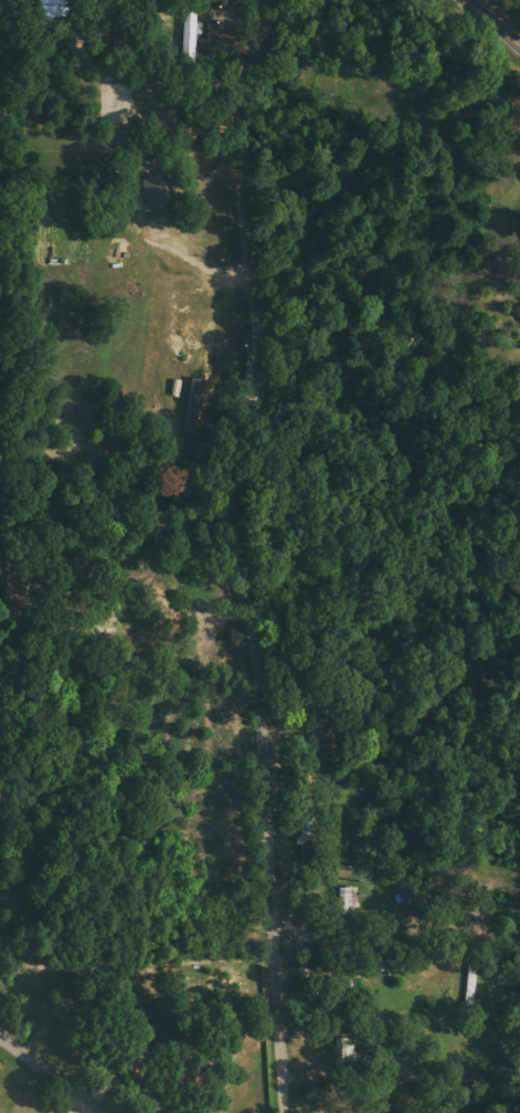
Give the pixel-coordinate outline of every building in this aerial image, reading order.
[(40,2),(26,2),(25,28),(40,29),(40,19),(54,20),(54,17),(70,18),(71,0),(40,0),(40,2)] [(197,41),(205,41),(205,24),(199,24),(199,14),(185,14),(185,56),(197,56),(197,41)] [(147,209),(173,208),(172,184),(167,184),(167,176),(145,177),(147,209)] [(190,433),(203,433),(204,379),(190,379),(190,433)] [(356,1038),(338,1038),(337,1074),(356,1074),(356,1038)]
